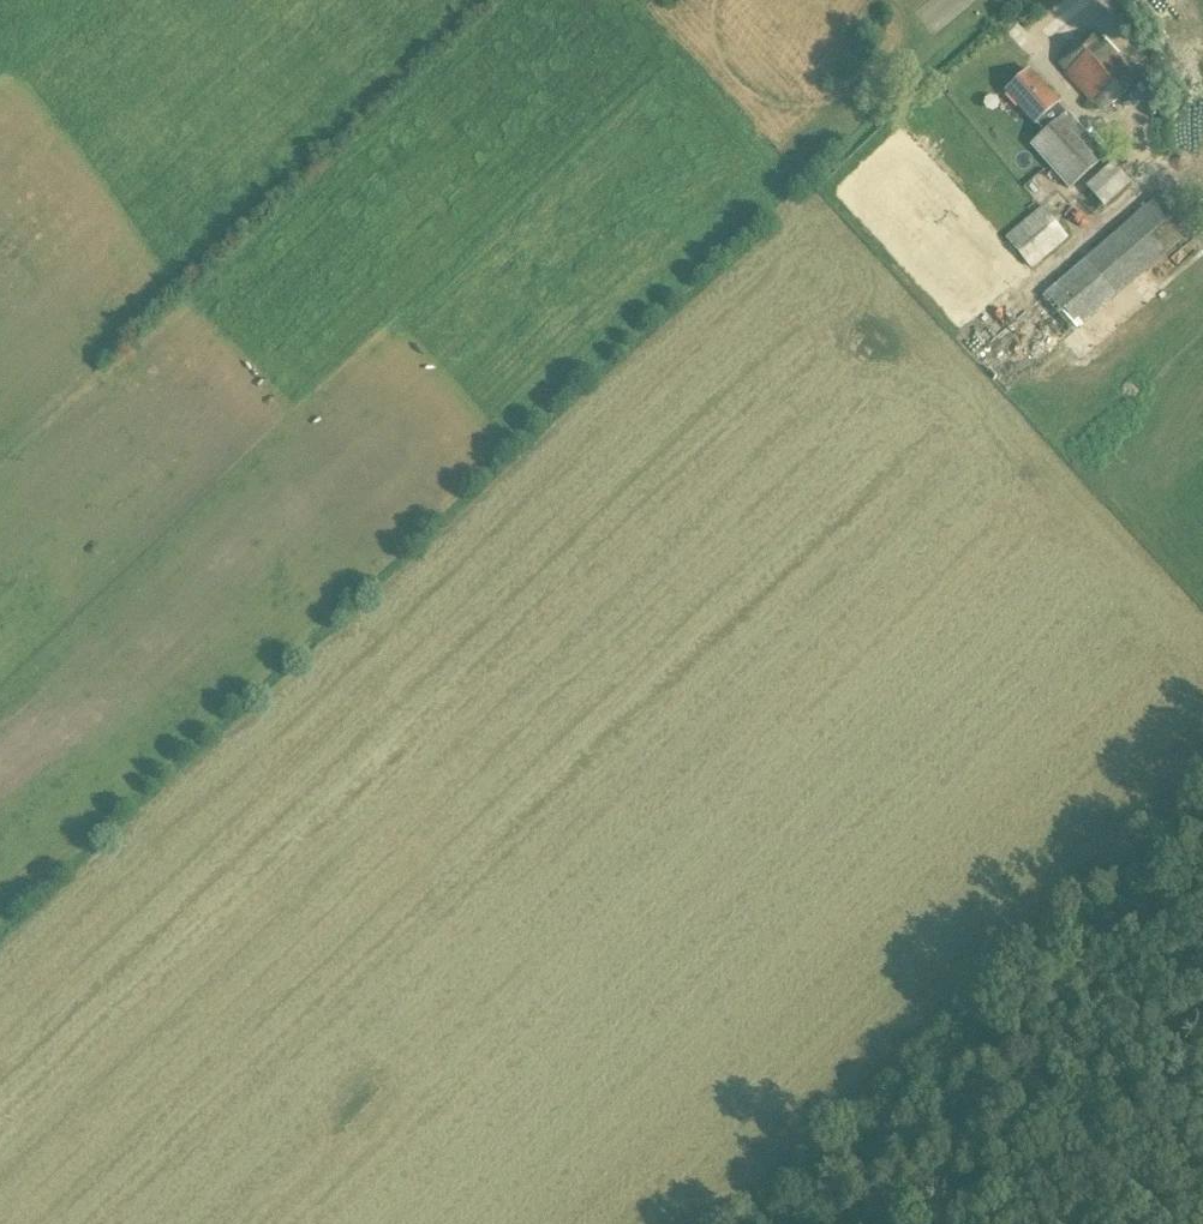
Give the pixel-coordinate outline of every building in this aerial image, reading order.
[(1100,111),(1116,103),(1127,93),(1137,78),(1096,32),(1080,41),(1069,51),(1059,65),(1100,111)] [(1067,116),(1059,107),(1060,105),(1032,72),(1007,93),(1036,126),(1038,125),(1046,134),(1032,146),(1070,190),(1106,159),(1069,115),(1067,116)] [(1105,209),(1131,185),(1112,164),(1086,188),(1105,209)] [(1159,198),(1044,298),(1075,334),(1184,240),(1187,244),(1193,238),(1159,198)] [(1032,269),(1068,240),(1043,210),(1008,240),(1032,269)]
